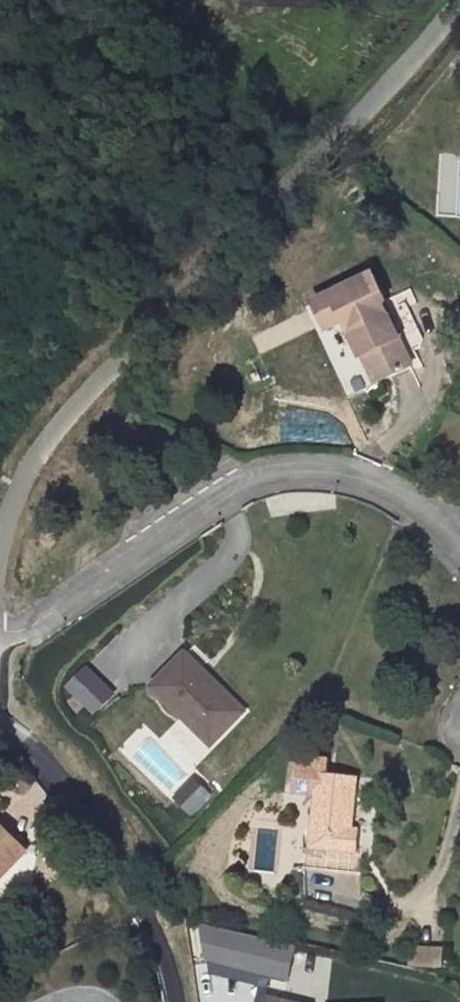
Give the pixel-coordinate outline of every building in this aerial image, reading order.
[(388,296),(377,267),(309,292),(322,323),(317,325),(331,359),(348,351),(362,385),(409,365),(380,300),(388,296)] [(223,702),(177,657),(147,692),(204,748),(228,721),(216,710),(223,702)] [(105,699),(80,675),(63,693),(88,717),(105,699)] [(308,767),(295,766),(293,798),(315,800),(311,853),(361,857),(362,833),(353,831),(358,780),(325,777),(327,761),(308,759),(308,767)] [(202,799),(188,785),(170,803),(185,817),(202,799)] [(3,822),(0,825),(0,882),(33,855),(3,822)] [(301,942),(205,926),(216,965),(294,979),(301,942)] [(446,966),(446,945),(418,945),(417,966),(446,966)] [(271,992),(268,1001),(315,1001),(271,992)]
